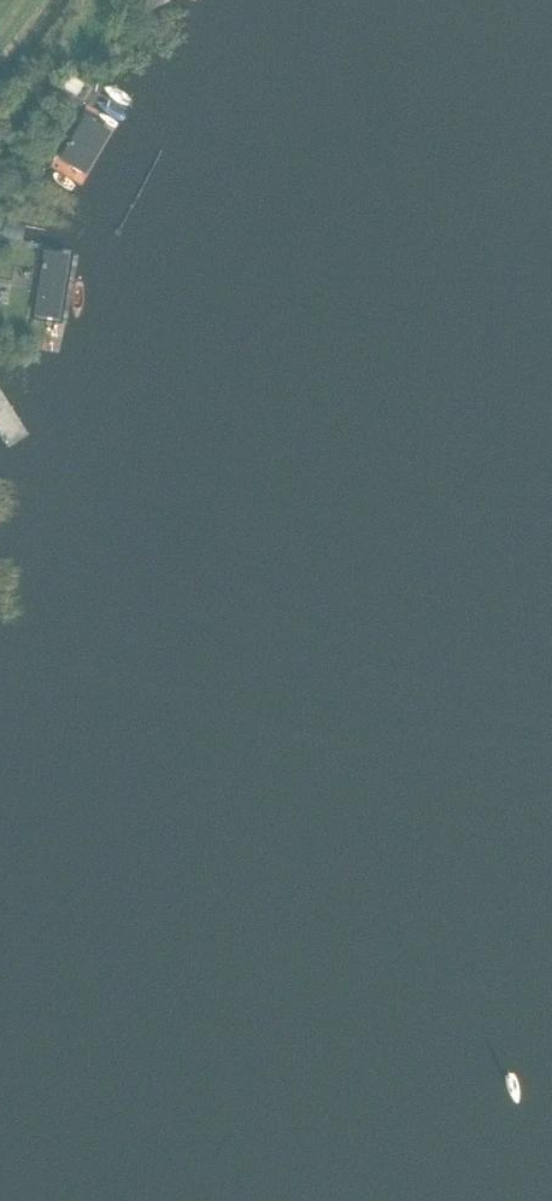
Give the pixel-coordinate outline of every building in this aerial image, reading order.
[(130,110),(92,88),(39,171),(80,194),(130,110)] [(61,113),(67,105),(61,101),(55,108),(61,113)] [(81,252),(40,245),(24,327),(70,333),(81,252)]
